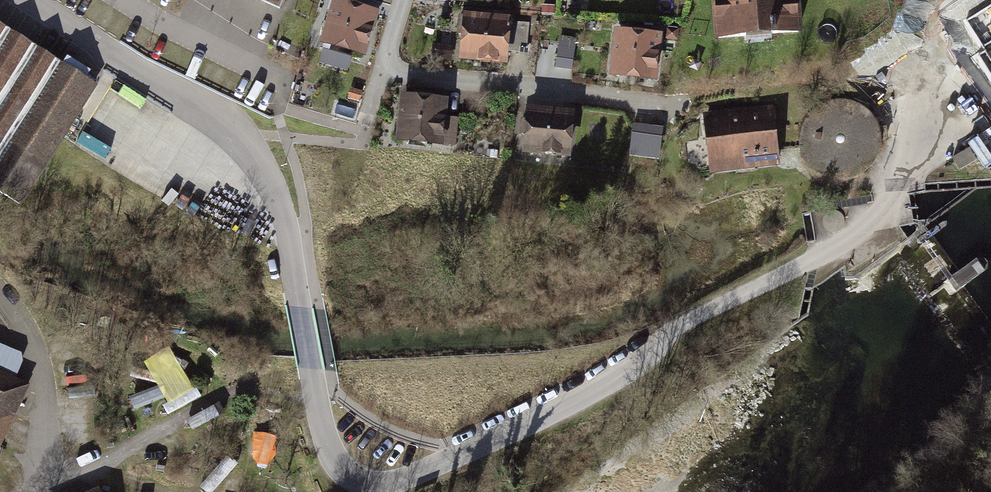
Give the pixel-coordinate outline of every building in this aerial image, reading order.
[(338,0),(325,44),(334,47),(328,64),(349,70),(354,53),(368,57),(380,18),(353,10),(354,5),(338,0)] [(717,40),(801,34),(799,0),(714,0),(717,40)] [(507,16),(461,12),(459,31),(468,32),(466,56),(503,60),(504,49),(526,50),(528,24),(507,22),(507,16)] [(30,209),(100,88),(0,23),(0,190),(30,209)] [(622,29),(612,28),(607,71),(654,77),(659,33),(638,31),(638,25),(623,23),(622,29)] [(573,37),(560,36),(556,65),(570,67),(573,37)] [(450,46),(432,45),(431,54),(450,56),(450,46)] [(412,93),(399,92),(395,137),(454,143),(456,119),(441,117),(443,96),(428,95),(428,88),(412,87),(412,93)] [(833,178),(846,178),(859,174),(870,165),(876,155),(879,143),(879,139),(886,138),(884,126),(876,127),(873,119),(865,110),(855,104),(843,101),(831,102),(819,106),(810,114),(803,126),(801,139),(803,153),(810,164),(820,173),(833,178)] [(571,109),(524,105),(523,116),(517,115),(516,130),(521,130),(520,150),(567,154),(571,109)] [(771,108),(702,116),(708,168),(777,160),(771,108)] [(659,128),(631,124),(628,154),(656,157),(659,128)] [(969,136),(984,167),(990,164),(990,125),(969,136)] [(975,160),(968,147),(952,156),(959,169),(975,160)] [(984,271),(976,259),(951,275),(960,288),(984,271)] [(143,362),(169,403),(194,387),(168,347),(143,362)] [(2,448),(30,387),(0,373),(0,447),(2,448)]
